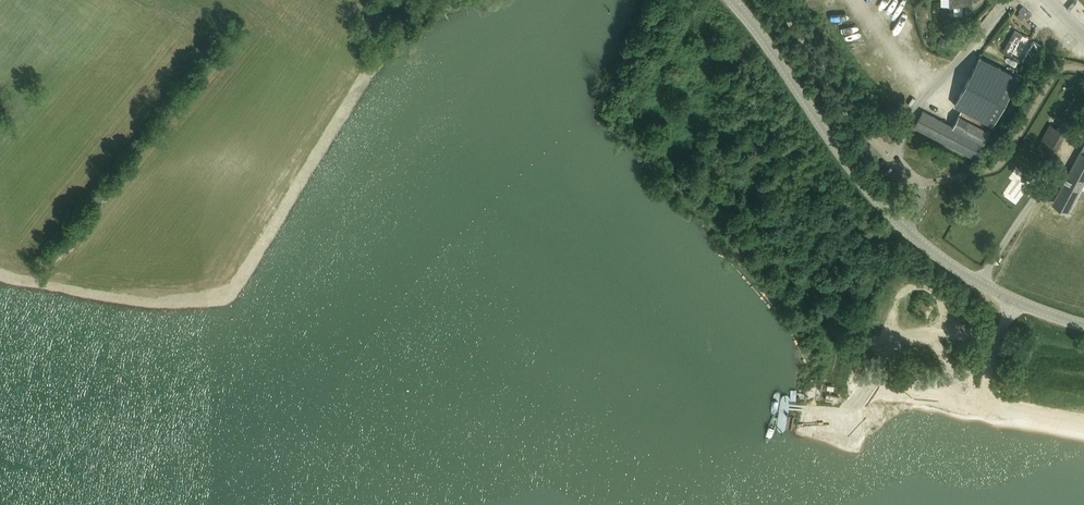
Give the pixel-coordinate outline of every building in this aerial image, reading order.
[(1004,49),(1012,53),(1023,34),(1015,30),(1004,49)] [(1023,60),(1031,64),(1042,44),(1034,40),(1023,60)] [(955,104),(984,119),(993,124),(1018,76),(980,56),(955,104)] [(923,110),(915,126),(945,141),(953,126),(923,110)] [(990,130),(981,125),(959,114),(953,126),(945,141),(976,157),(990,130)] [(1050,123),(1037,146),(1053,155),(1066,132),(1050,123)] [(1056,197),(1072,205),(1083,183),(1083,144),(1056,197)] [(914,309),(922,314),(929,302),(921,297),(914,309)] [(866,335),(861,347),(876,354),(882,342),(866,335)] [(956,409),(969,409),(970,399),(956,399),(956,409)] [(852,418),(852,427),(861,427),(861,418),(852,418)] [(853,446),(860,447),(861,438),(854,437),(853,446)]
